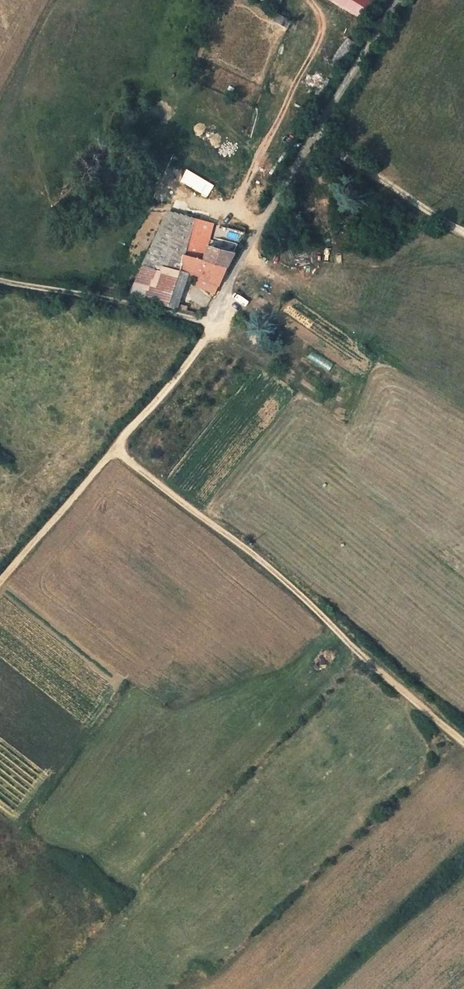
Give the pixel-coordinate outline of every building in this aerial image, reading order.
[(277,9),(282,0),(262,0),(277,9)] [(363,18),(374,0),(333,0),(361,17),(363,18)] [(273,20),(288,28),(291,21),(277,13),(273,20)] [(362,38),(371,22),(363,18),(361,17),(352,32),(362,38)] [(317,77),(312,93),(322,96),(327,80),(317,77)] [(198,179),(211,185),(215,177),(202,171),(198,179)] [(161,274),(163,268),(188,274),(201,277),(209,262),(227,267),(234,253),(208,246),(214,224),(168,212),(140,269),(161,274)] [(227,267),(209,262),(201,277),(218,285),(227,267)] [(161,274),(140,269),(127,295),(175,308),(186,310),(187,306),(178,304),(188,274),(163,268),(161,274)] [(328,372),(333,364),(311,352),(307,360),(328,372)]
